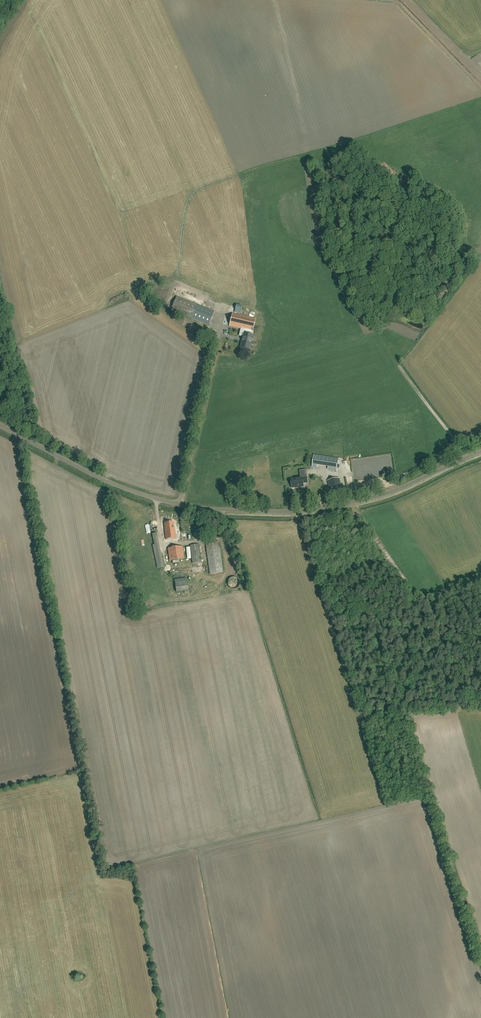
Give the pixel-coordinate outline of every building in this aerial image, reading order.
[(177,297),(171,311),(209,325),(214,312),(177,297)] [(256,319),(232,314),(229,326),(245,330),(241,348),(249,350),(251,341),(252,339),(253,339),(254,335),(252,335),(253,332),(253,331),(256,319)] [(198,334),(210,339),(213,332),(201,327),(198,334)] [(329,466),(328,470),(337,471),(338,459),(314,455),(313,461),(317,462),(317,468),(317,464),(329,466)] [(301,477),(301,478),(291,479),(292,488),(304,487),(303,484),(308,483),(307,476),(301,477)] [(331,491),(330,491),(331,495),(342,493),(339,478),(328,481),(329,486),(330,486),(331,491)] [(164,523),(166,531),(165,531),(166,539),(176,538),(175,529),(174,529),(173,522),(164,523)] [(206,543),(210,574),(223,572),(219,542),(206,543)] [(190,546),(193,563),(201,562),(199,544),(190,546)] [(169,548),(170,560),(183,559),(182,547),(169,548)] [(174,580),(176,592),(188,590),(186,578),(174,580)]
